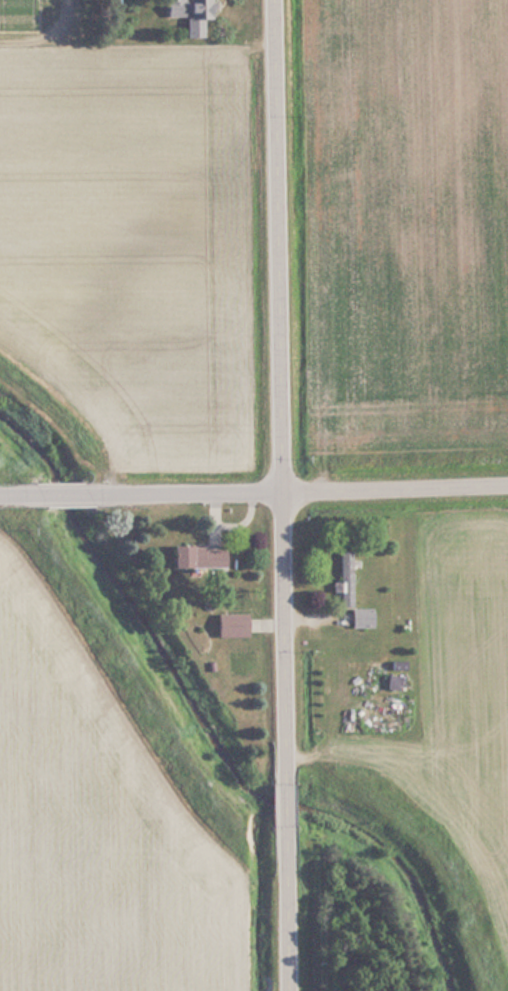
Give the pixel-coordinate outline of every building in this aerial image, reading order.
[(209,18),(209,0),(165,0),(165,18),(209,18)] [(222,569),(222,546),(168,546),(168,569),(222,569)] [(351,551),(337,551),(337,605),(351,605),(351,551)] [(371,627),(371,609),(347,609),(347,627),(371,627)] [(245,614),(213,614),(213,636),(245,636),(245,614)]
